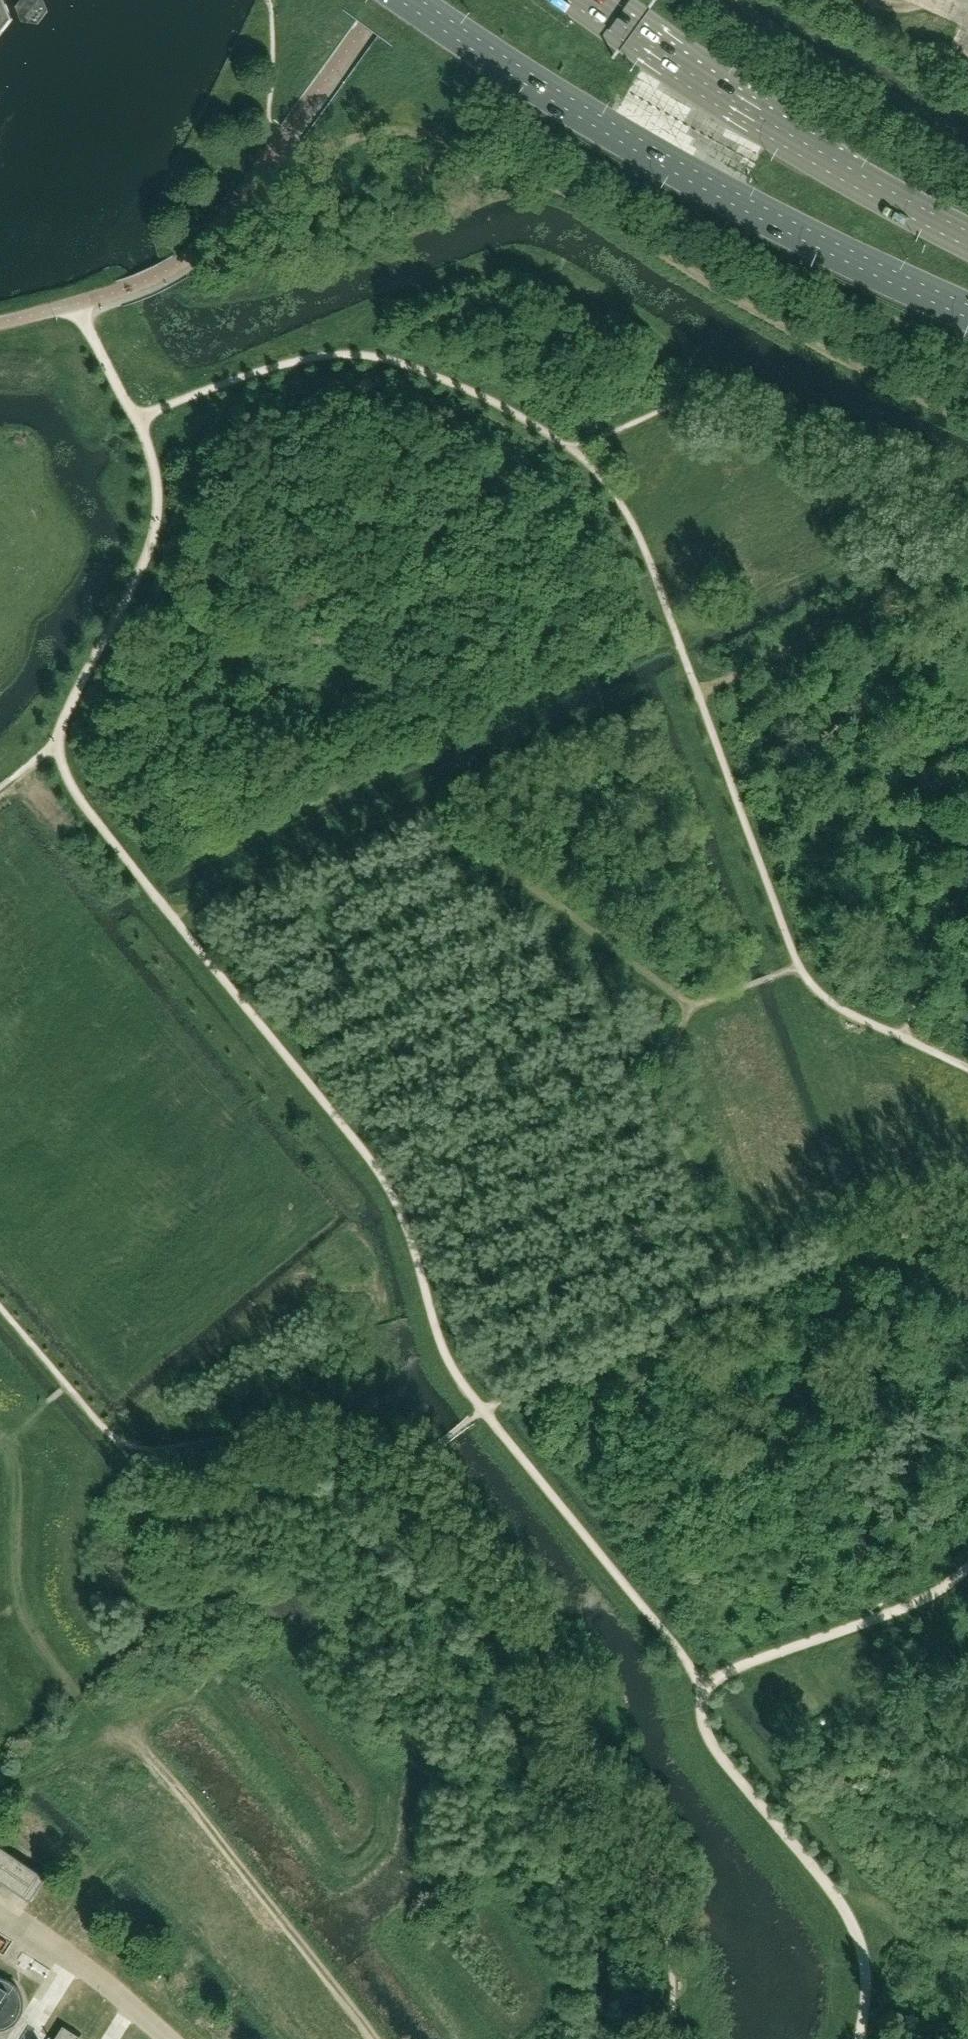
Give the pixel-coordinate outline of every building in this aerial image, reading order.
[(13,20),(5,0),(0,0),(0,36),(13,20)] [(4,1884),(30,1902),(30,1901),(47,1878),(0,1846),(0,1881),(4,1884)] [(0,2031),(6,2029),(10,2027),(15,2024),(18,2020),(21,2015),(23,2009),(24,2004),(23,1998),(21,1993),(18,1988),(14,1984),(9,1981),(4,1978),(0,1978),(0,2031)]
